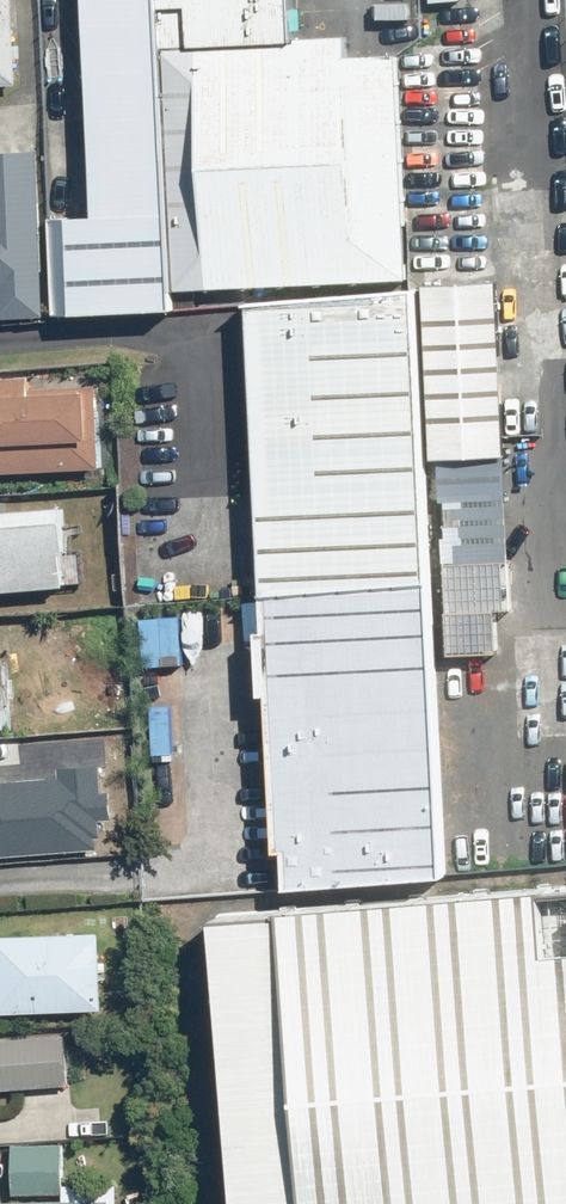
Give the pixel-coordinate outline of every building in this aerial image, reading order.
[(18,85),(14,0),(0,0),(0,86),(18,85)] [(102,147),(105,206),(91,206),(76,207),(81,311),(189,306),(188,282),(173,0),(94,0),(102,147)] [(420,270),(408,45),(371,47),(358,47),(357,28),(301,31),(301,22),(300,0),(173,0),(188,282),(420,270)] [(36,313),(28,155),(0,156),(0,315),(36,313)] [(409,280),(248,291),(287,890),(448,879),(409,280)] [(494,281),(425,285),(436,461),(506,457),(494,281)] [(103,467),(99,384),(31,388),(30,375),(0,376),(0,472),(103,467)] [(75,589),(69,523),(0,529),(0,596),(75,589)] [(54,744),(59,783),(98,774),(94,741),(54,744)] [(22,850),(20,820),(0,821),(0,820),(0,851),(22,850)] [(229,904),(251,1203),(565,1203),(565,879),(229,904)] [(104,1007),(101,930),(0,934),(0,1011),(104,1007)] [(69,1082),(65,1034),(0,1038),(0,1087),(69,1082)] [(12,1143),(14,1194),(65,1193),(64,1141),(12,1143)] [(4,1203),(113,1203),(113,1196),(4,1197),(4,1203)]
